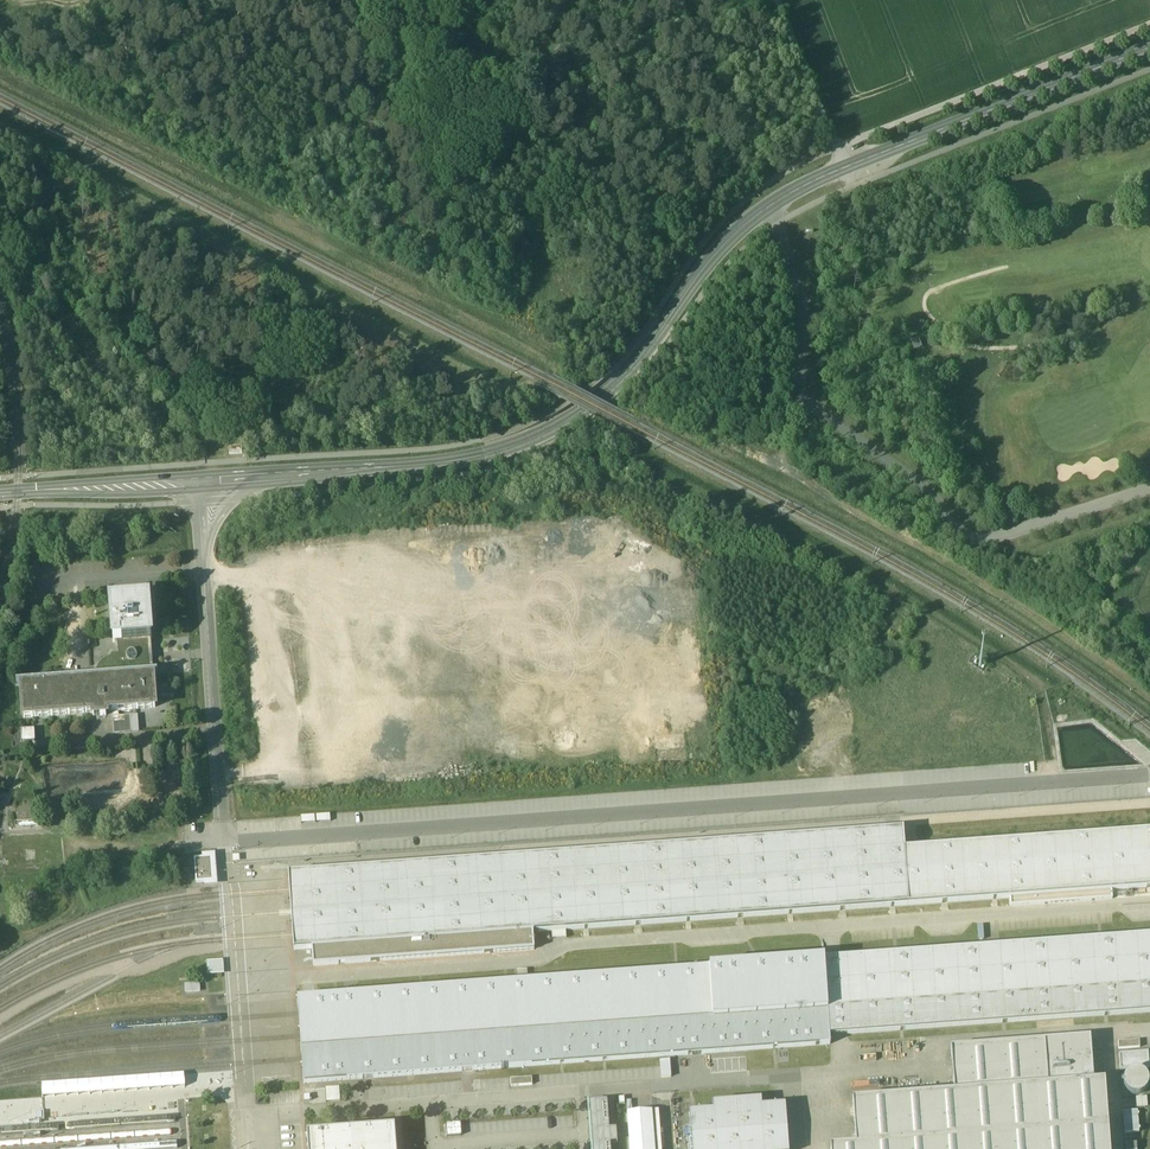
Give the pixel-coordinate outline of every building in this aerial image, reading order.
[(149,601),(110,604),(111,623),(112,623),(113,643),(116,643),(149,641),(152,641),(149,601)] [(149,641),(116,643),(117,655),(110,655),(111,658),(104,661),(99,665),(95,672),(95,679),(151,675),(150,661),(154,660),(154,654),(150,655),(149,641)] [(95,679),(48,683),(47,680),(40,680),(40,683),(16,685),(17,686),(21,686),(24,718),(93,713),(93,717),(106,716),(106,712),(155,708),(154,694),(158,694),(157,688),(154,689),(153,676),(157,676),(157,674),(151,675),(95,679)] [(129,718),(114,719),(114,727),(130,726),(129,718)] [(130,726),(114,727),(115,734),(130,733),(130,726)] [(22,731),(21,731),(22,743),(35,742),(34,730),(22,731)] [(102,813),(89,815),(91,825),(104,823),(102,813)] [(904,845),(906,868),(908,891),(909,907),(1007,899),(1008,907),(1112,899),(1111,889),(1149,886),(1149,829),(904,845)] [(293,936),(294,951),(313,950),(533,934),(909,907),(908,891),(906,868),(904,845),(903,832),(289,875),(290,892),(291,915),(293,936)] [(204,887),(218,886),(216,855),(202,855),(204,887)] [(534,951),(533,934),(313,950),(314,966),(534,951)] [(300,1002),(302,1016),(303,1038),(305,1061),(307,1086),(830,1046),(829,1037),(1149,1012),(1149,936),(300,1002)] [(208,960),(208,974),(225,973),(224,960),(208,960)] [(519,971),(519,980),(528,979),(527,971),(519,971)] [(1093,1083),(1090,1038),(950,1049),(957,1094),(1093,1083)] [(1139,1041),(1118,1042),(1118,1050),(1139,1049),(1139,1041)] [(1147,1052),(1118,1054),(1119,1071),(1149,1068),(1147,1052)] [(672,1076),(671,1059),(661,1059),(661,1076),(672,1076)] [(186,1074),(42,1083),(42,1095),(187,1087),(186,1074)] [(1108,1137),(1107,1115),(1105,1095),(1104,1082),(1093,1083),(957,1094),(853,1102),(854,1115),(855,1133),(856,1147),(834,1148),(1109,1148),(1108,1137)] [(341,1101),(340,1086),(326,1087),(327,1101),(341,1101)] [(712,1104),(713,1111),(689,1113),(692,1148),(788,1148),(785,1106),(762,1108),(761,1100),(712,1104)] [(595,1102),(598,1148),(616,1148),(614,1101),(595,1102)] [(627,1114),(630,1148),(655,1148),(652,1112),(627,1114)] [(462,1134),(461,1123),(447,1124),(448,1135),(462,1134)] [(307,1134),(308,1148),(396,1148),(395,1127),(307,1134)]
